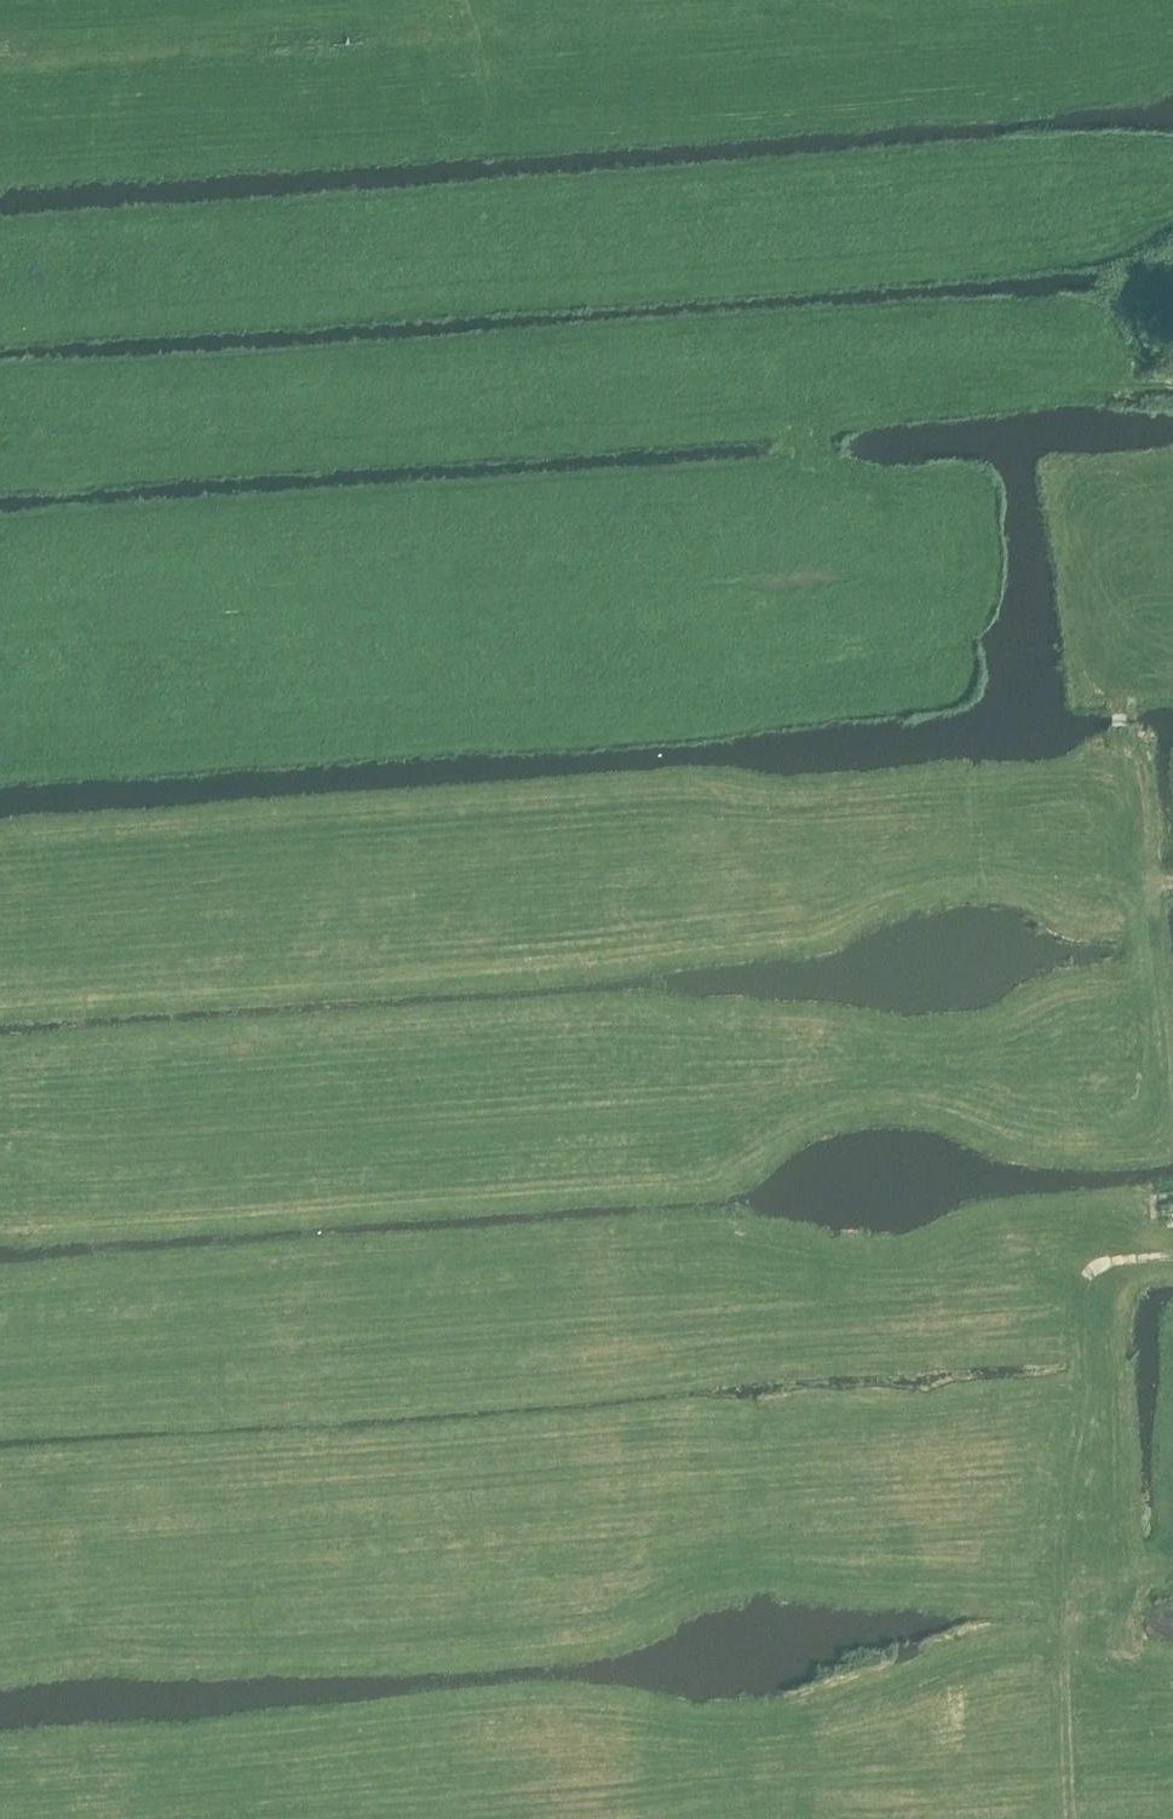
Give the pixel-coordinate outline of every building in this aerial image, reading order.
[(1158,1201),(1158,1217),(1172,1216),(1172,1200),(1158,1201)]
